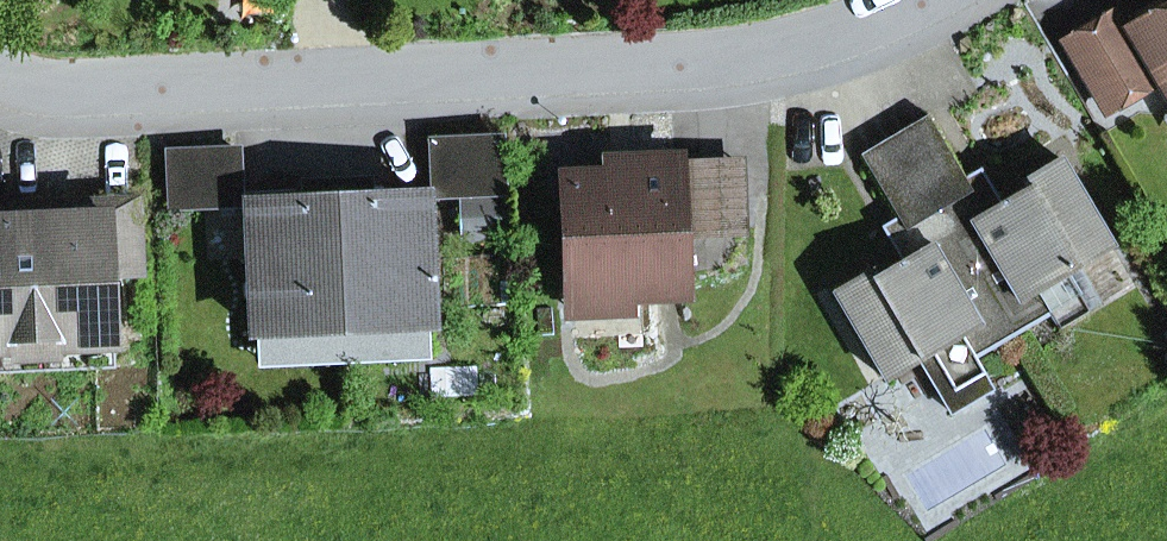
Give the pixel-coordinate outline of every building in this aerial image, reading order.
[(1166,87),(1166,10),(1133,30),(1166,87)] [(1067,42),(1107,109),(1153,81),(1113,15),(1067,42)] [(984,212),(927,115),(894,135),(1013,337),(1053,313),(1039,290),(1065,275),(1112,247),(1059,158),(1022,179),(1026,187),(984,212)] [(991,390),(976,358),(1013,337),(894,135),(861,154),(918,251),(875,276),(871,269),(834,291),(887,380),(920,360),(951,413),(991,390)] [(500,138),(432,141),(435,195),(503,192),(500,138)] [(170,152),(172,206),(240,203),(237,150),(170,152)] [(567,180),(572,296),(622,294),(682,291),(679,232),(676,167),(676,160),(631,162),(631,177),(609,178),(567,180)] [(609,178),(631,177),(631,162),(609,163),(609,178)] [(679,232),(744,229),(741,164),(676,167),(679,232)] [(251,203),(256,332),(343,328),(337,183),(329,183),(330,199),(251,203)] [(343,328),(429,324),(423,195),(344,199),(344,183),(337,183),(343,328)] [(140,274),(137,202),(37,207),(37,217),(0,219),(0,338),(5,338),(7,370),(114,365),(110,275),(140,274)] [(1061,328),(1087,313),(1065,275),(1039,290),(1053,313),(1061,328)] [(573,312),(623,310),(622,294),(572,296),(573,312)] [(258,364),(431,356),(429,324),(343,328),(256,332),(258,364)]
